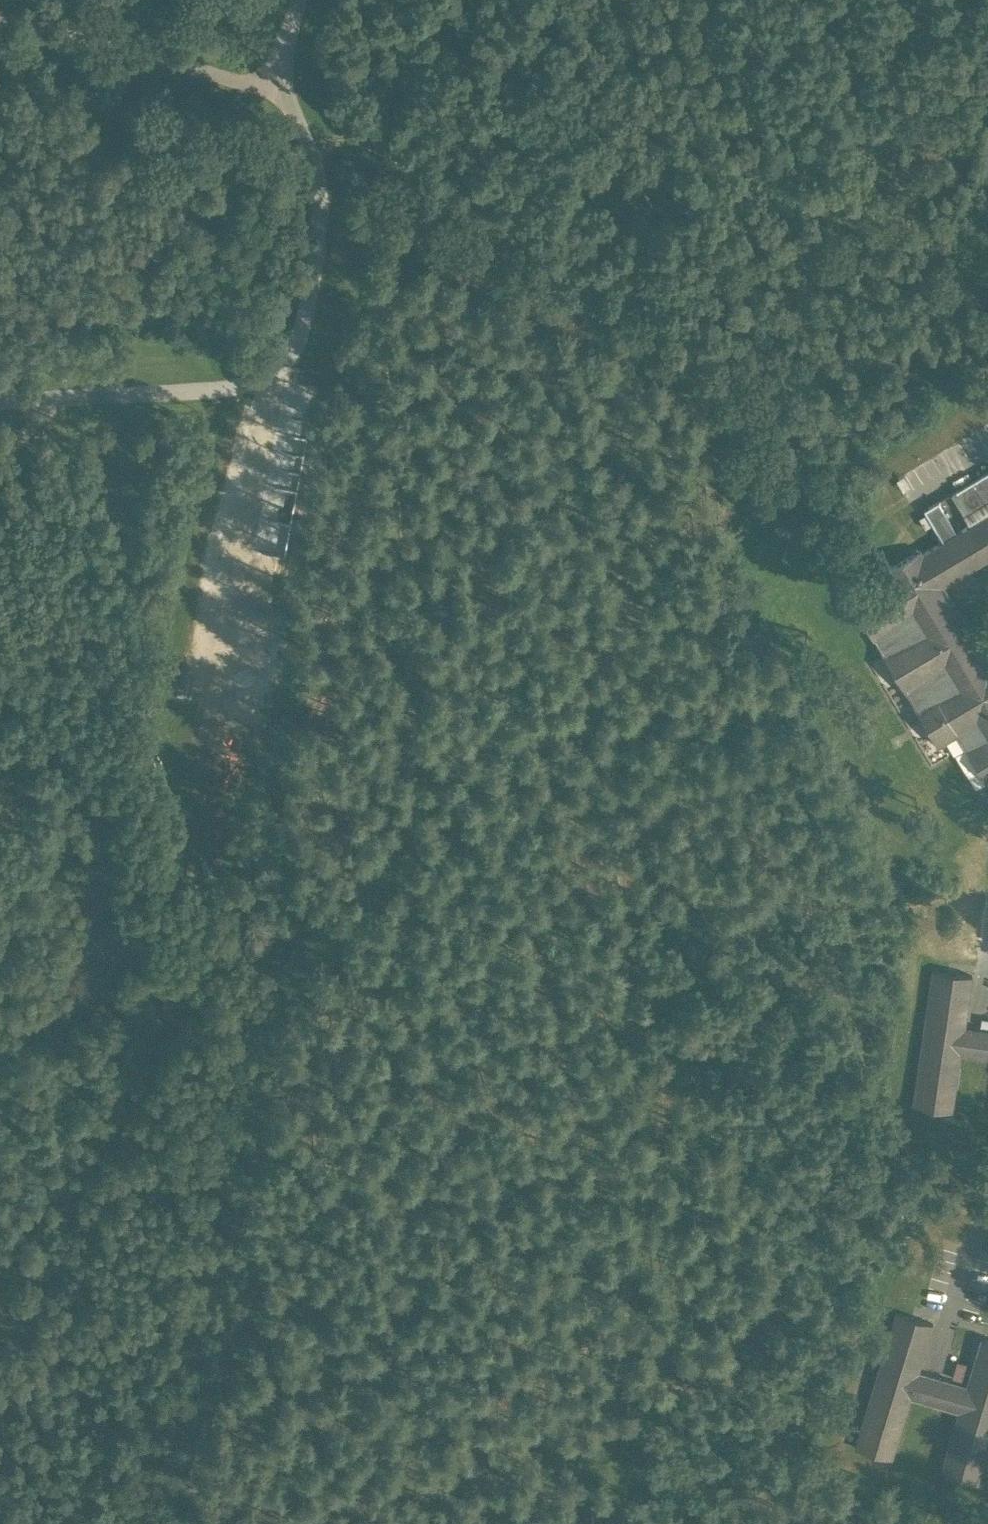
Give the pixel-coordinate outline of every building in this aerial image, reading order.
[(851,598),(937,746),(957,734),(987,785),(987,784),(987,665),(951,602),(947,594),(941,584),(987,556),(987,470),(921,509),(938,539),(880,573),(883,579),(851,598)] [(911,1106),(950,1111),(961,1055),(987,1059),(987,1029),(966,1026),(973,976),(931,969),(911,1106)] [(855,1450),(892,1461),(910,1399),(962,1415),(944,1476),(977,1486),(987,1449),(987,1344),(983,1343),(968,1391),(916,1376),(931,1327),(895,1316),(855,1450)]
